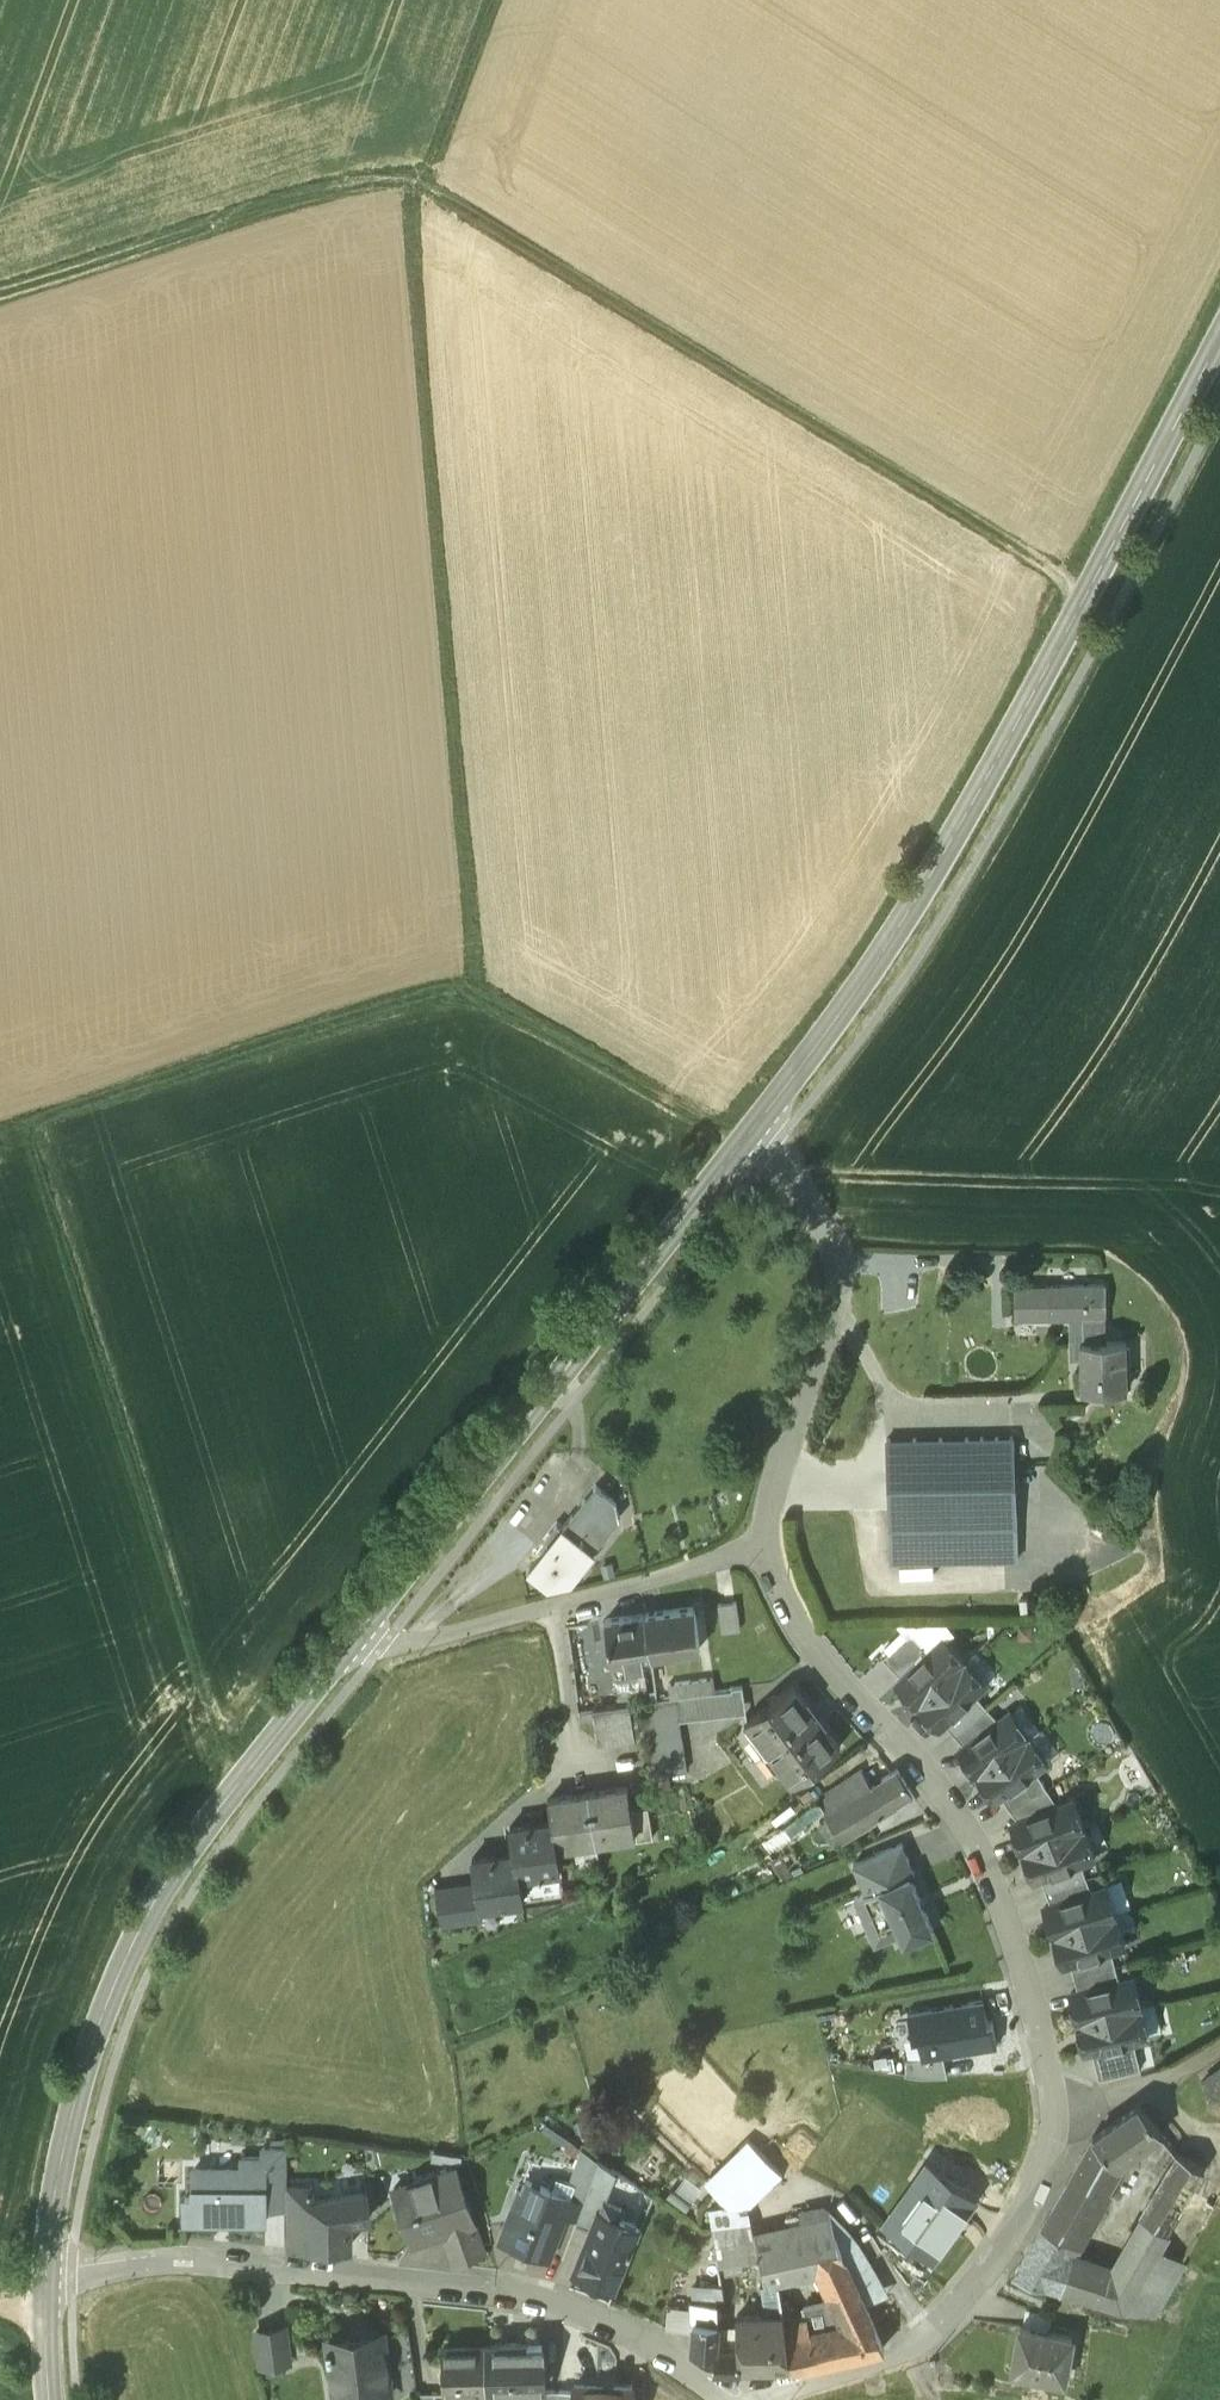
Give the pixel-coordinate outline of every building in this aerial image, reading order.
[(1102,1285),(1045,1286),(1046,1320),(1059,1320),(1059,1315),(1103,1314),(1102,1285)] [(1122,1342),(1104,1343),(1103,1319),(1082,1320),(1082,1343),(1078,1343),(1079,1392),(1124,1391),(1122,1342)] [(1011,1437),(885,1439),(887,1563),(1013,1560),(1012,1488),(1011,1437)] [(614,1503),(595,1487),(562,1527),(592,1551),(618,1519),(614,1503)] [(562,1527),(557,1523),(543,1541),(548,1545),(528,1570),(546,1585),(569,1579),(592,1551),(562,1527)] [(720,1603),(723,1631),(744,1629),(741,1601),(720,1603)] [(696,1653),(691,1611),(642,1618),(647,1660),(696,1653)] [(642,1618),(602,1624),(607,1665),(621,1664),(622,1669),(640,1667),(639,1661),(647,1660),(642,1618)] [(914,1634),(908,1634),(882,1659),(902,1679),(930,1650),(914,1634)] [(902,1679),(897,1684),(918,1706),(964,1660),(943,1638),(930,1650),(902,1679)] [(964,1660),(918,1706),(940,1728),(945,1723),(975,1693),(986,1683),(964,1660)] [(709,1682),(664,1689),(666,1702),(711,1695),(709,1682)] [(802,1702),(789,1687),(742,1725),(790,1784),(837,1745),(826,1731),(822,1735),(798,1706),(802,1702)] [(975,1693),(945,1723),(954,1734),(987,1706),(975,1693)] [(671,1702),(640,1707),(652,1781),(683,1775),(671,1702)] [(987,1706),(954,1734),(964,1745),(998,1720),(987,1706)] [(627,1709),(589,1715),(594,1747),(631,1741),(627,1709)] [(964,1745),(958,1750),(977,1775),(1029,1736),(1010,1711),(998,1720),(964,1745)] [(1029,1736),(977,1775),(996,1799),(1001,1795),(1036,1769),(1047,1760),(1029,1736)] [(1036,1769),(1001,1795),(1009,1808),(1047,1787),(1036,1769)] [(897,1770),(849,1802),(863,1824),(908,1794),(909,1796),(912,1794),(897,1770)] [(1047,1787),(1009,1808),(1018,1821),(1058,1804),(1047,1787)] [(626,1788),(586,1795),(594,1842),(634,1835),(630,1812),(626,1788)] [(586,1795),(546,1802),(550,1823),(555,1849),(594,1842),(586,1795)] [(1018,1821),(1011,1823),(1023,1852),(1083,1828),(1071,1799),(1058,1804),(1018,1821)] [(863,1824),(849,1802),(822,1819),(826,1825),(830,1823),(840,1838),(863,1824)] [(643,1809),(630,1812),(634,1835),(635,1839),(648,1837),(643,1809)] [(795,1819),(758,1845),(765,1856),(803,1830),(795,1819)] [(550,1823),(507,1831),(511,1856),(513,1855),(517,1878),(518,1878),(538,1875),(538,1876),(541,1876),(541,1874),(559,1871),(555,1849),(550,1823)] [(1083,1828),(1023,1852),(1034,1881),(1041,1878),(1081,1862),(1095,1857),(1083,1828)] [(902,1846),(852,1868),(864,1896),(909,1877),(910,1878),(914,1876),(902,1846)] [(511,1856),(469,1863),(473,1886),(477,1910),(479,1910),(522,1902),(518,1878),(517,1878),(513,1855),(511,1856)] [(1081,1862),(1041,1878),(1046,1892),(1086,1877),(1081,1862)] [(864,1896),(854,1901),(875,1948),(902,1936),(905,1944),(933,1932),(910,1878),(909,1877),(864,1896)] [(1086,1877),(1046,1892),(1051,1906),(1091,1892),(1086,1877)] [(473,1886),(432,1893),(439,1929),(481,1921),(479,1910),(477,1910),(473,1886)] [(1051,1906),(1044,1908),(1054,1937),(1115,1917),(1105,1888),(1091,1892),(1051,1906)] [(1115,1917),(1054,1937),(1063,1967),(1070,1964),(1111,1951),(1124,1946),(1115,1917)] [(1111,1951),(1070,1964),(1074,1979),(1115,1967),(1111,1951)] [(1115,1967),(1074,1979),(1078,1993),(1119,1983),(1115,1967)] [(1078,1993),(1070,1995),(1077,2025),(1140,2010),(1133,1980),(1119,1983),(1078,1993)] [(989,2004),(911,2020),(921,2067),(998,2051),(989,2004)] [(1140,2010),(1077,2025),(1085,2055),(1092,2053),(1134,2043),(1148,2040),(1140,2010)] [(1134,2043),(1092,2053),(1099,2081),(1140,2071),(1134,2043)] [(1201,2086),(1219,2115),(1219,2074),(1201,2086)] [(1138,2109),(1092,2140),(1074,2173),(1105,2191),(1120,2163),(1158,2134),(1138,2109)] [(746,2148),(705,2188),(729,2212),(743,2216),(779,2181),(746,2148)] [(185,2225),(264,2225),(264,2210),(264,2179),(284,2179),(284,2150),(262,2150),(262,2159),(242,2159),(242,2172),(193,2172),(194,2199),(185,2199),(185,2225)] [(1178,2157),(1112,2269),(1071,2258),(1059,2292),(1150,2317),(1215,2207),(1190,2192),(1202,2171),(1178,2157)] [(977,2201),(927,2166),(884,2227),(933,2262),(977,2201)] [(453,2172),(391,2194),(394,2203),(390,2211),(392,2218),(400,2222),(409,2248),(440,2237),(472,2226),(453,2172)] [(1074,2173),(1039,2229),(1072,2247),(1083,2231),(1105,2191),(1074,2173)] [(284,2179),(264,2179),(264,2210),(284,2210),(284,2179)] [(569,2200),(526,2184),(520,2200),(523,2201),(507,2244),(505,2243),(504,2245),(548,2261),(564,2218),(570,2200),(569,2200)] [(608,2190),(592,2184),(589,2191),(578,2223),(576,2226),(592,2232),(598,2215),(608,2190)] [(589,2191),(574,2186),(569,2200),(570,2200),(564,2218),(578,2223),(589,2191)] [(309,2188),(292,2189),(292,2220),(309,2220),(308,2203),(310,2202),(309,2188)] [(310,2202),(308,2203),(309,2220),(309,2250),(310,2250),(347,2249),(346,2220),(366,2218),(364,2194),(310,2202)] [(724,2211),(708,2214),(716,2271),(757,2262),(762,2288),(776,2287),(781,2278),(812,2272),(819,2278),(845,2331),(871,2325),(843,2265),(833,2237),(828,2212),(823,2209),(799,2215),(801,2225),(753,2236),(748,2217),(743,2216),(729,2212),(724,2211)] [(639,2231),(598,2215),(592,2232),(577,2270),(618,2286),(639,2231)] [(309,2220),(292,2220),(292,2250),(309,2250),(309,2220)] [(472,2226),(440,2237),(451,2268),(482,2257),(472,2226)] [(1072,2247),(1039,2229),(1013,2279),(1058,2292),(1071,2258),(1072,2247)] [(720,2289),(690,2290),(691,2327),(715,2324),(714,2301),(720,2300),(720,2289)] [(1053,2315),(1026,2311),(1024,2326),(1051,2330),(1053,2315)] [(801,2314),(780,2318),(780,2320),(782,2328),(804,2324),(801,2314)] [(780,2320),(734,2322),(737,2354),(739,2376),(790,2373),(782,2328),(780,2320)] [(715,2324),(691,2327),(692,2355),(713,2367),(713,2374),(713,2375),(714,2375),(739,2376),(737,2354),(715,2353),(715,2324)] [(845,2331),(808,2341),(804,2324),(782,2328),(790,2373),(815,2369),(883,2351),(871,2325),(845,2331)] [(1024,2326),(1020,2325),(1013,2368),(1064,2376),(1064,2374),(1062,2373),(1069,2335),(1071,2336),(1071,2334),(1051,2330),(1024,2326)] [(282,2329),(254,2333),(259,2366),(287,2362),(282,2329)] [(326,2343),(334,2399),(364,2394),(365,2399),(381,2399),(389,2399),(380,2335),(326,2343)] [(541,2348),(484,2350),(485,2393),(538,2391),(538,2390),(540,2390),(539,2366),(542,2366),(541,2348)] [(484,2350),(442,2351),(443,2397),(485,2396),(485,2393),(484,2350)] [(573,2389),(573,2399),(631,2399),(632,2392),(573,2389)] [(540,2390),(538,2390),(538,2391),(538,2399),(558,2399),(558,2390),(540,2390)]
